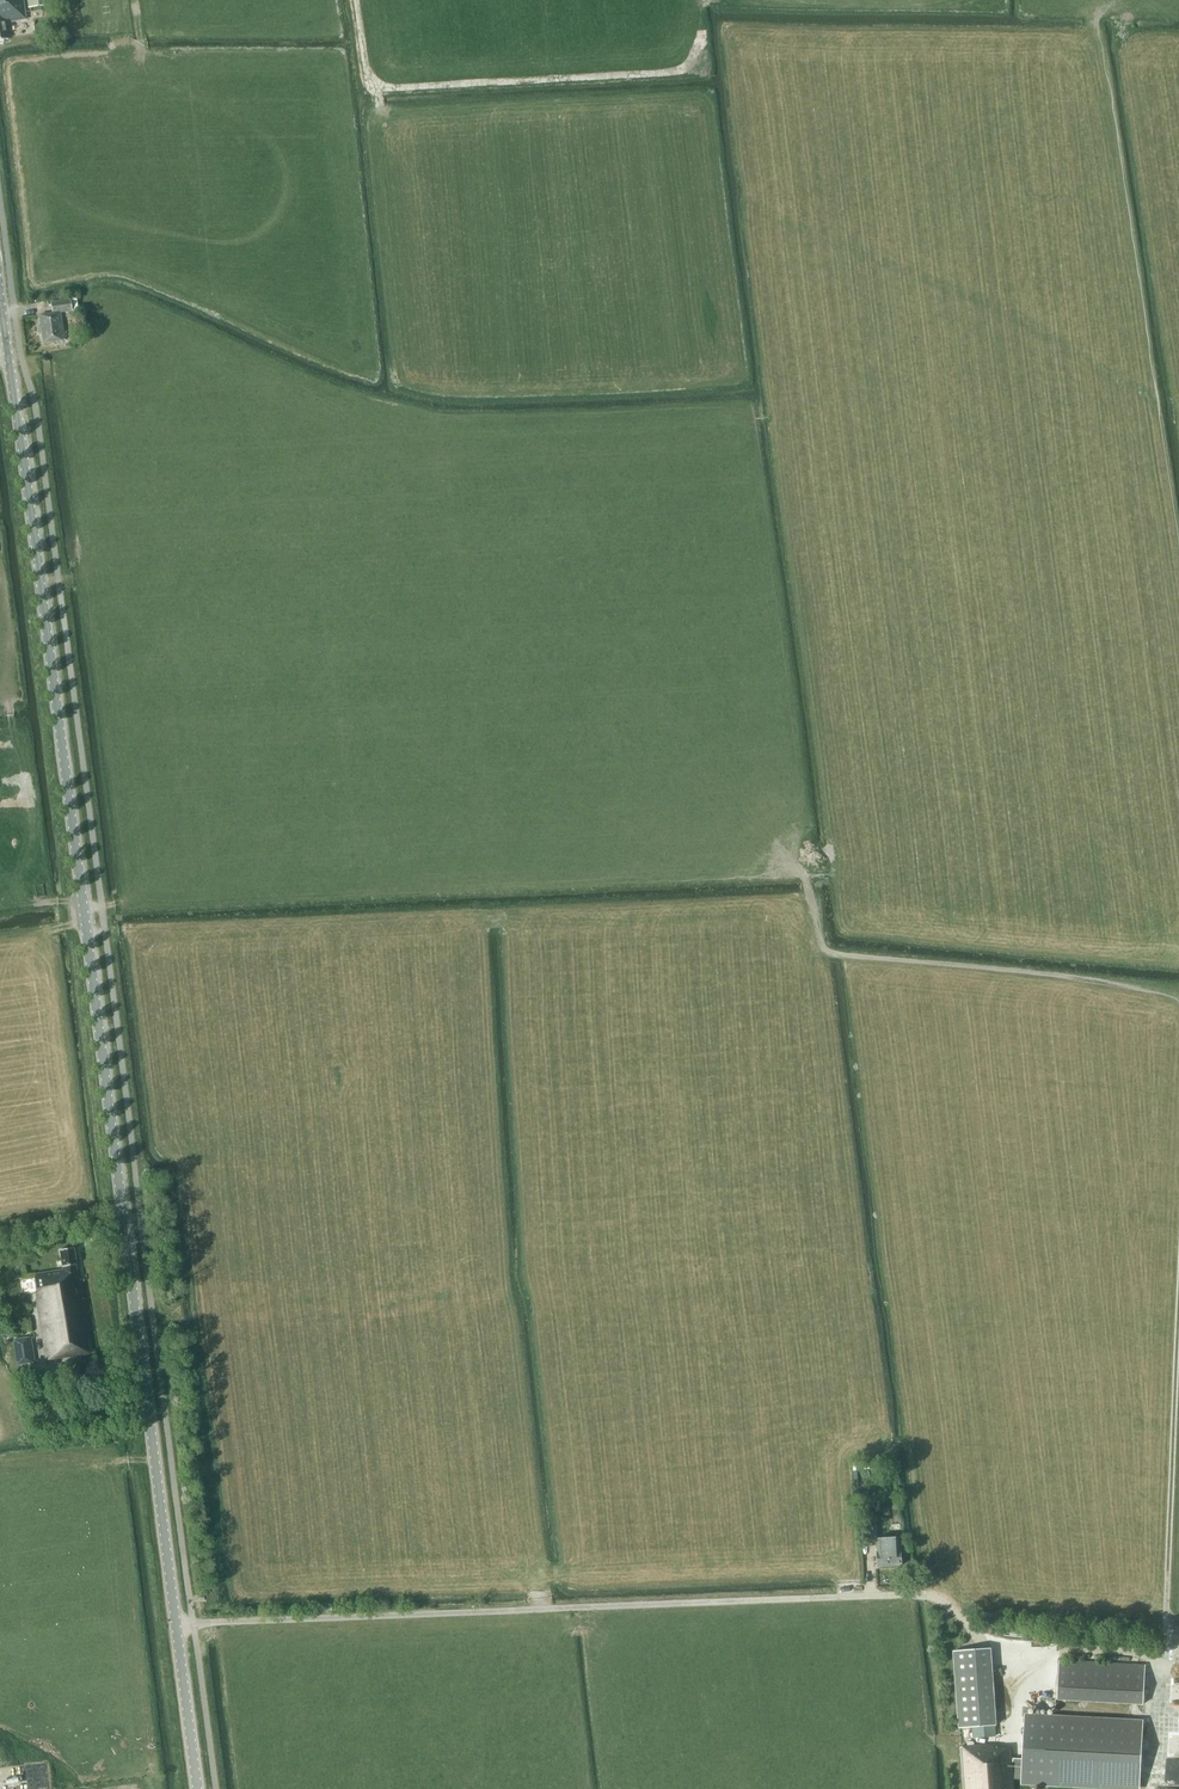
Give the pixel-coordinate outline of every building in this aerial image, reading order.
[(31,17),(30,10),(25,11),(23,0),(0,0),(0,40),(9,39),(6,21),(31,17)] [(47,0),(27,0),(29,9),(48,6),(47,0)] [(72,312),(72,311),(78,310),(77,299),(51,303),(53,314),(40,316),(44,343),(64,340),(61,313),(72,312)] [(45,1359),(92,1352),(81,1277),(78,1277),(73,1247),(60,1249),(63,1269),(34,1273),(36,1292),(34,1292),(45,1359)] [(15,1364),(33,1361),(29,1336),(11,1339),(15,1364)] [(877,1540),(877,1516),(864,1516),(864,1541),(877,1540)] [(902,1566),(901,1551),(900,1537),(877,1538),(878,1546),(877,1546),(878,1567),(902,1566)] [(960,1728),(996,1725),(990,1649),(954,1651),(960,1728)] [(1145,1664),(1059,1659),(1057,1699),(1143,1704),(1145,1664)] [(1028,1681),(1028,1668),(1004,1668),(1004,1682),(1028,1681)] [(1021,1779),(1021,1785),(1095,1788),(1140,1788),(1144,1720),(1025,1714),(1022,1759),(1013,1758),(1012,1748),(997,1749),(997,1744),(961,1746),(965,1788),(1013,1788),(1013,1778),(1021,1779)]
